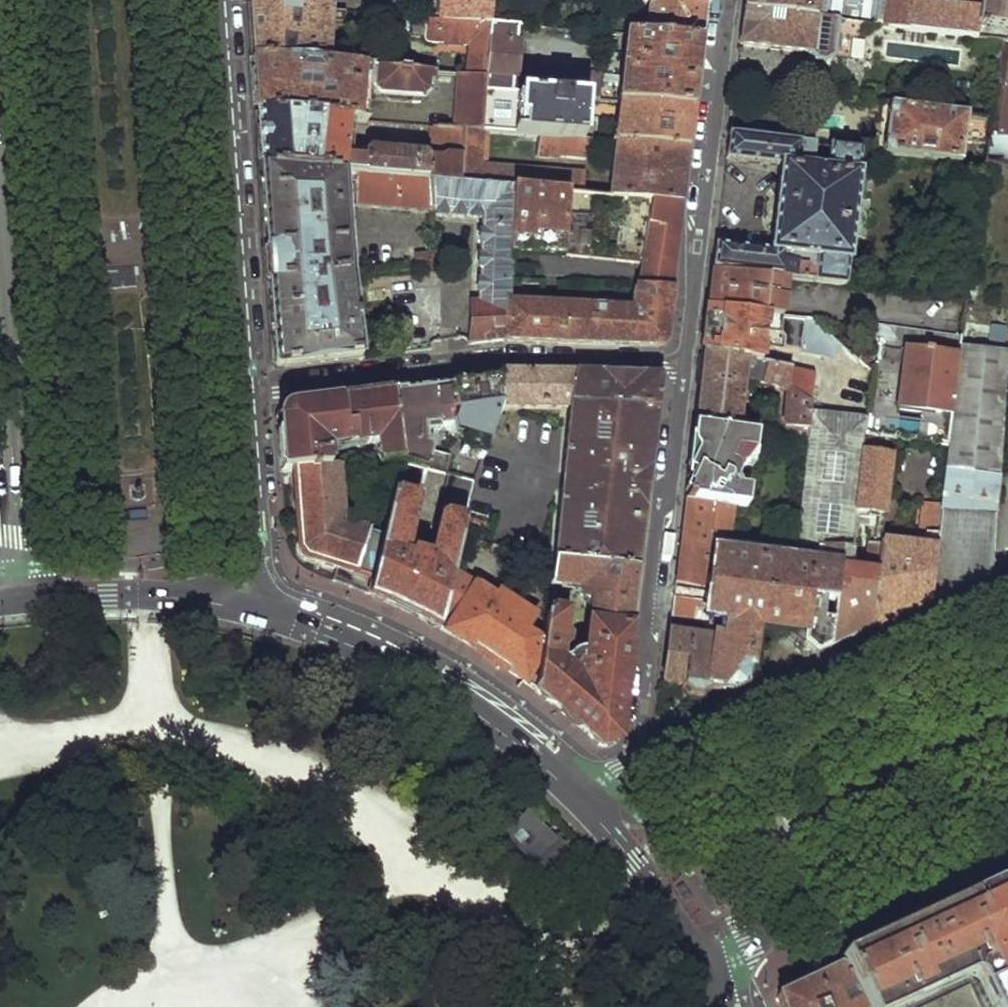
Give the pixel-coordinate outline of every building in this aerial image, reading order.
[(248,6),(322,12),(323,0),(247,0),(248,6)] [(440,22),(490,25),(493,0),(442,0),(440,22)] [(532,28),(542,28),(545,0),(535,0),(532,28)] [(744,9),(838,21),(851,23),(907,29),(910,0),(745,0),(744,9)] [(971,7),(921,0),(910,0),(907,29),(976,38),(982,0),(972,0),(971,7)] [(976,38),(998,42),(1007,42),(1007,0),(982,0),(976,38)] [(623,28),(623,35),(700,41),(702,25),(703,7),(655,2),(651,24),(632,23),(631,29),(623,28)] [(248,6),(252,58),(331,63),(331,58),(319,58),(321,23),(343,24),(343,15),(322,12),(248,6)] [(838,21),(744,9),(739,45),(806,54),(816,62),(823,63),(833,57),(836,36),(838,21)] [(467,47),(465,73),(486,74),(490,25),(440,22),(412,20),(411,36),(426,37),(427,43),(467,47)] [(851,23),(838,21),(836,36),(849,38),(851,23)] [(485,89),(514,91),(519,28),(490,25),(486,74),(485,89)] [(623,35),(616,100),(620,101),(692,107),(696,75),(700,41),(623,35)] [(998,42),(989,116),(987,133),(1006,136),(1007,136),(1007,42),(998,42)] [(252,58),(256,112),(349,120),(360,120),(364,82),(376,83),(375,86),(379,92),(423,94),(427,90),(428,80),(433,80),(433,71),(331,63),(252,58)] [(457,73),(456,128),(464,129),(483,130),(485,89),(486,74),(465,73),(457,73)] [(485,89),(483,130),(486,131),(536,135),(584,138),(586,99),(514,91),(485,89)] [(620,101),(615,140),(687,147),(689,128),(692,107),(620,101)] [(965,114),(888,104),(882,153),(960,163),(965,114)] [(256,112),(260,168),(427,181),(460,183),(464,129),(456,128),(442,127),(441,144),(444,149),(441,159),(428,159),(425,155),(368,150),(364,155),(364,160),(346,158),(349,120),(256,112)] [(464,129),(460,183),(511,188),(567,192),(600,194),(600,188),(582,187),(583,174),(484,165),(486,131),(483,130),(464,129)] [(716,244),(713,269),(787,279),(844,284),(847,264),(849,264),(860,173),(858,173),(860,151),(828,147),(825,170),(809,169),(811,145),(729,134),(726,158),(779,166),(769,250),(716,244)] [(536,135),(535,155),(585,159),(584,138),(536,135)] [(615,140),(610,195),(680,202),(684,174),(687,147),(615,140)] [(260,168),(268,284),(352,276),(347,206),(431,214),(427,181),(260,168)] [(471,304),(468,344),(505,340),(511,188),(460,183),(427,181),(431,214),(481,219),(476,303),(471,304)] [(511,188),(505,340),(531,341),(556,341),(560,305),(560,298),(551,298),(550,304),(522,303),(522,292),(518,291),(521,253),(563,255),(564,246),(567,192),(511,188)] [(560,305),(556,341),(608,343),(659,344),(664,342),(668,311),(676,240),(680,202),(610,195),(600,194),(567,192),(564,246),(641,261),(639,276),(634,276),(633,283),(638,283),(635,308),(560,305)] [(415,256),(417,270),(432,268),(435,268),(433,253),(415,256)] [(709,307),(783,316),(787,279),(713,269),(711,289),(709,307)] [(562,271),(560,295),(579,296),(581,273),(562,271)] [(273,364),(274,368),(360,357),(352,276),(268,284),(273,364)] [(704,351),(760,361),(765,326),(776,327),(776,331),(801,334),(802,329),(828,353),(839,344),(811,320),(783,316),(709,307),(706,330),(704,351)] [(865,418),(864,434),(949,447),(960,348),(874,338),(865,418)] [(943,504),(931,602),(962,588),(993,574),(1006,352),(960,348),(949,447),(943,504)] [(699,389),(695,426),(753,432),(763,434),(763,427),(750,425),(750,422),(738,420),(743,378),(786,386),(791,370),(791,368),(760,361),(704,351),(699,389)] [(791,370),(786,386),(808,399),(812,384),(791,370)] [(579,374),(499,371),(500,379),(500,407),(568,409),(553,562),(637,571),(648,477),(659,380),(658,377),(579,374)] [(475,382),(450,385),(452,416),(450,421),(450,426),(452,436),(463,439),(459,451),(481,459),(492,430),(482,427),(484,421),(494,424),(497,416),(500,407),(500,379),(475,382)] [(422,389),(394,393),(401,463),(426,469),(445,474),(448,458),(429,452),(425,447),(423,431),(439,429),(439,427),(450,426),(450,421),(452,416),(450,385),(422,389)] [(786,386),(782,436),(807,439),(811,412),(811,403),(808,399),(786,386)] [(279,434),(281,472),(294,471),(329,469),(327,449),(377,443),(380,465),(401,463),(394,393),(331,401),(290,406),(284,408),(280,412),(278,418),(278,423),(279,434)] [(797,531),(796,547),(824,548),(841,548),(838,571),(849,572),(850,559),(855,509),(862,449),(864,434),(865,418),(811,412),(807,439),(797,531)] [(690,463),(685,499),(715,503),(745,507),(747,490),(731,488),(729,490),(726,485),(731,481),(734,473),(732,466),(726,460),(730,449),(750,450),(753,432),(695,426),(690,463)] [(862,449),(855,509),(884,512),(891,452),(862,449)] [(426,469),(401,463),(382,536),(367,594),(392,605),(406,612),(420,619),(439,629),(453,572),(461,535),(465,517),(473,482),(447,475),(438,515),(441,516),(429,563),(405,557),(417,504),(414,497),(404,495),(409,480),(423,482),(426,469)] [(329,469),(294,471),(298,549),(300,554),(305,558),(313,562),(336,568),(332,581),(367,594),(382,536),(351,526),(341,515),(338,468),(329,469)] [(681,535),(670,620),(701,624),(702,616),(715,503),(685,499),(681,535)] [(902,616),(931,602),(943,504),(929,504),(926,531),(882,528),(872,630),(902,616)] [(461,535),(478,540),(482,522),(465,517),(461,535)] [(838,571),(828,649),(850,640),(872,630),(882,528),(882,526),(876,526),(874,543),(868,543),(866,561),(850,559),(849,572),(838,571)] [(711,618),(712,619),(753,624),(753,626),(804,633),(803,647),(813,656),(828,649),(838,571),(841,548),(824,548),(822,569),(728,556),(719,556),(711,618)] [(637,571),(553,562),(550,584),(581,588),(583,593),(586,598),(592,602),(589,626),(629,632),(633,602),(637,571)] [(496,599),(453,572),(439,629),(470,647),(488,658),(505,669),(535,691),(539,685),(543,644),(528,633),(536,620),(499,594),(496,599)] [(553,614),(546,618),(543,644),(539,685),(535,691),(571,722),(601,747),(616,741),(629,632),(589,626),(586,652),(581,653),(568,661),(564,660),(564,653),(568,649),(568,639),(566,634),(567,624),(567,620),(562,615),(553,614)] [(665,660),(662,684),(686,686),(691,696),(701,696),(708,689),(731,692),(745,686),(753,626),(753,624),(712,619),(711,618),(702,616),(701,624),(710,631),(710,637),(668,633),(665,660)] [(499,837),(540,878),(571,848),(529,806),(499,837)] [(987,900),(931,926),(864,957),(841,965),(864,1006),(926,1006),(975,982),(988,1006),(1007,1006),(1007,890),(987,900)] [(781,1006),(864,1006),(841,965),(812,981),(778,997),(781,1006)]
